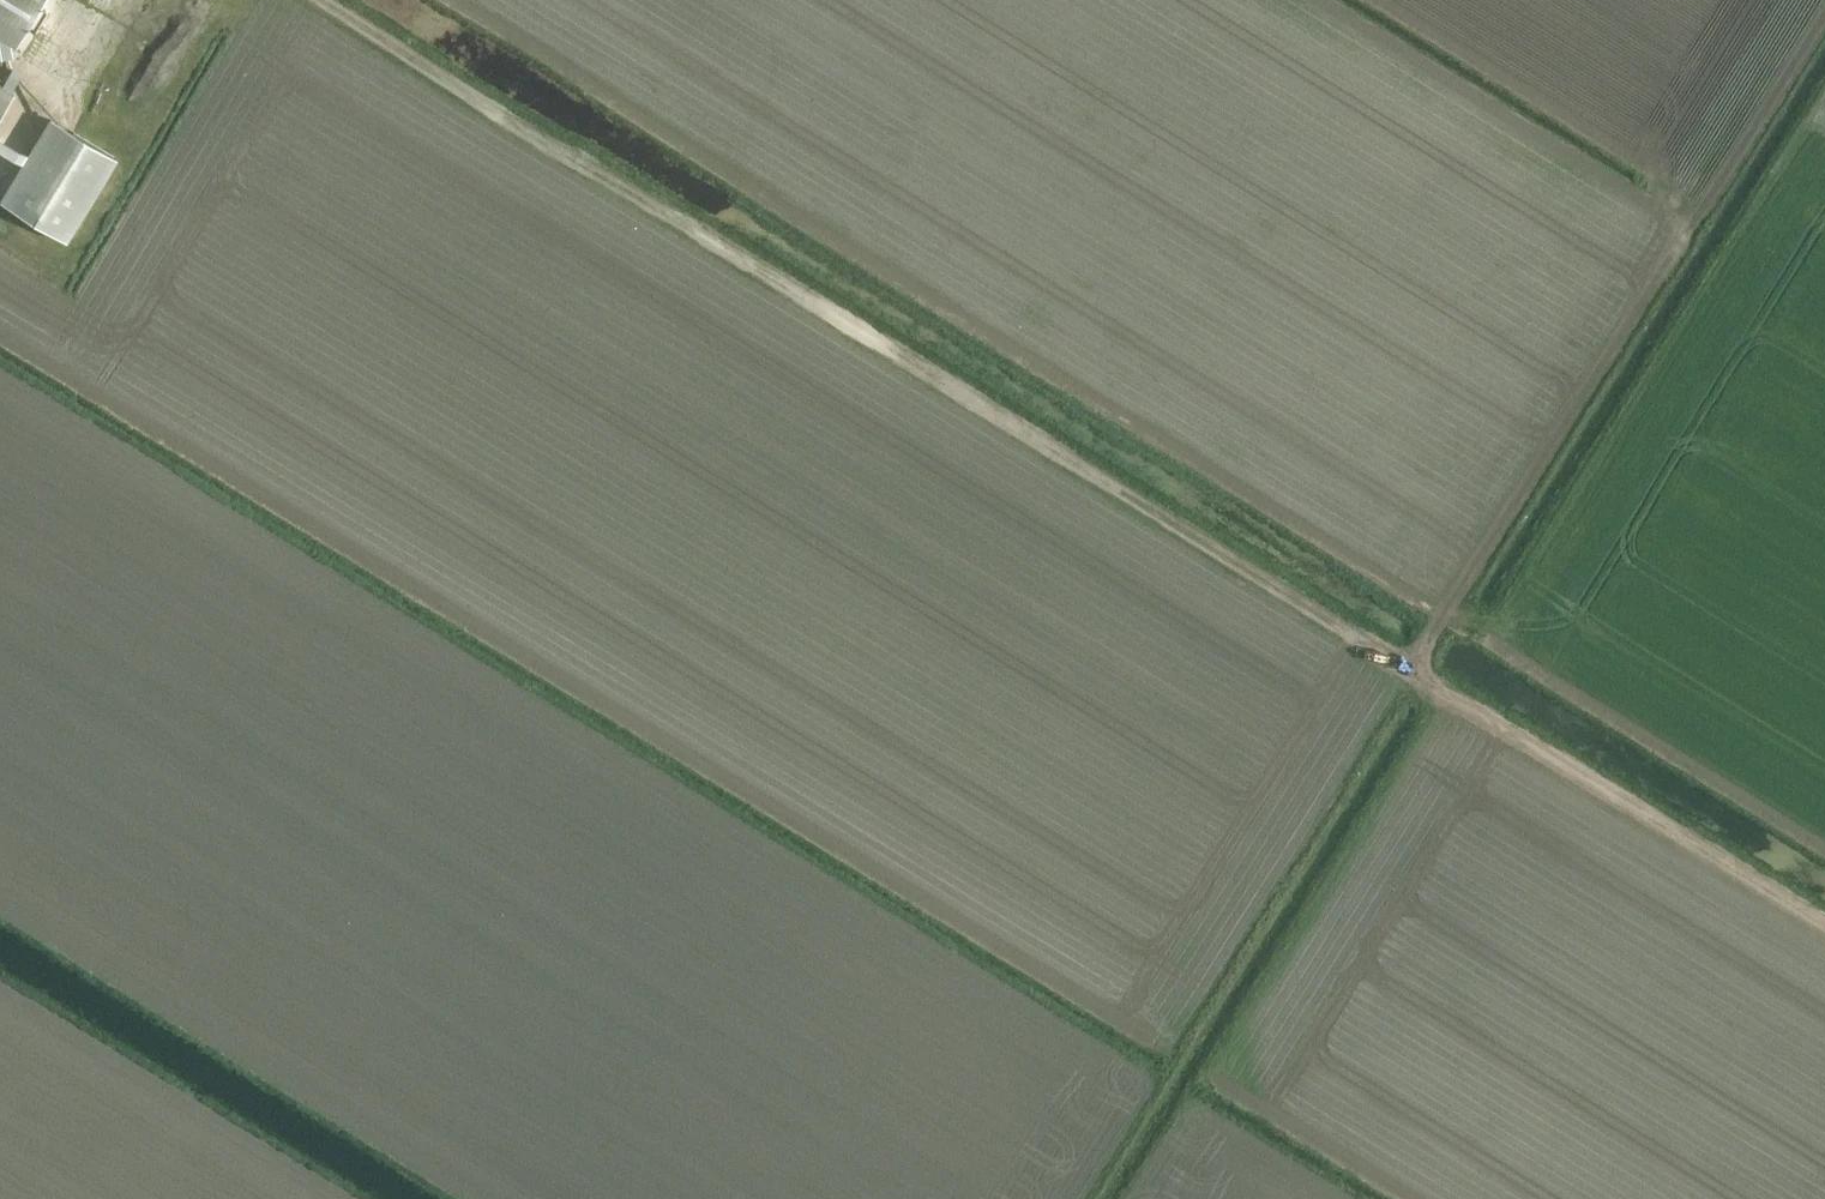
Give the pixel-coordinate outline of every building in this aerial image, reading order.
[(19,47),(47,0),(0,0),(0,36),(19,47)] [(15,95),(0,86),(0,120),(15,95)] [(69,245),(119,163),(51,121),(1,203),(69,245)]
